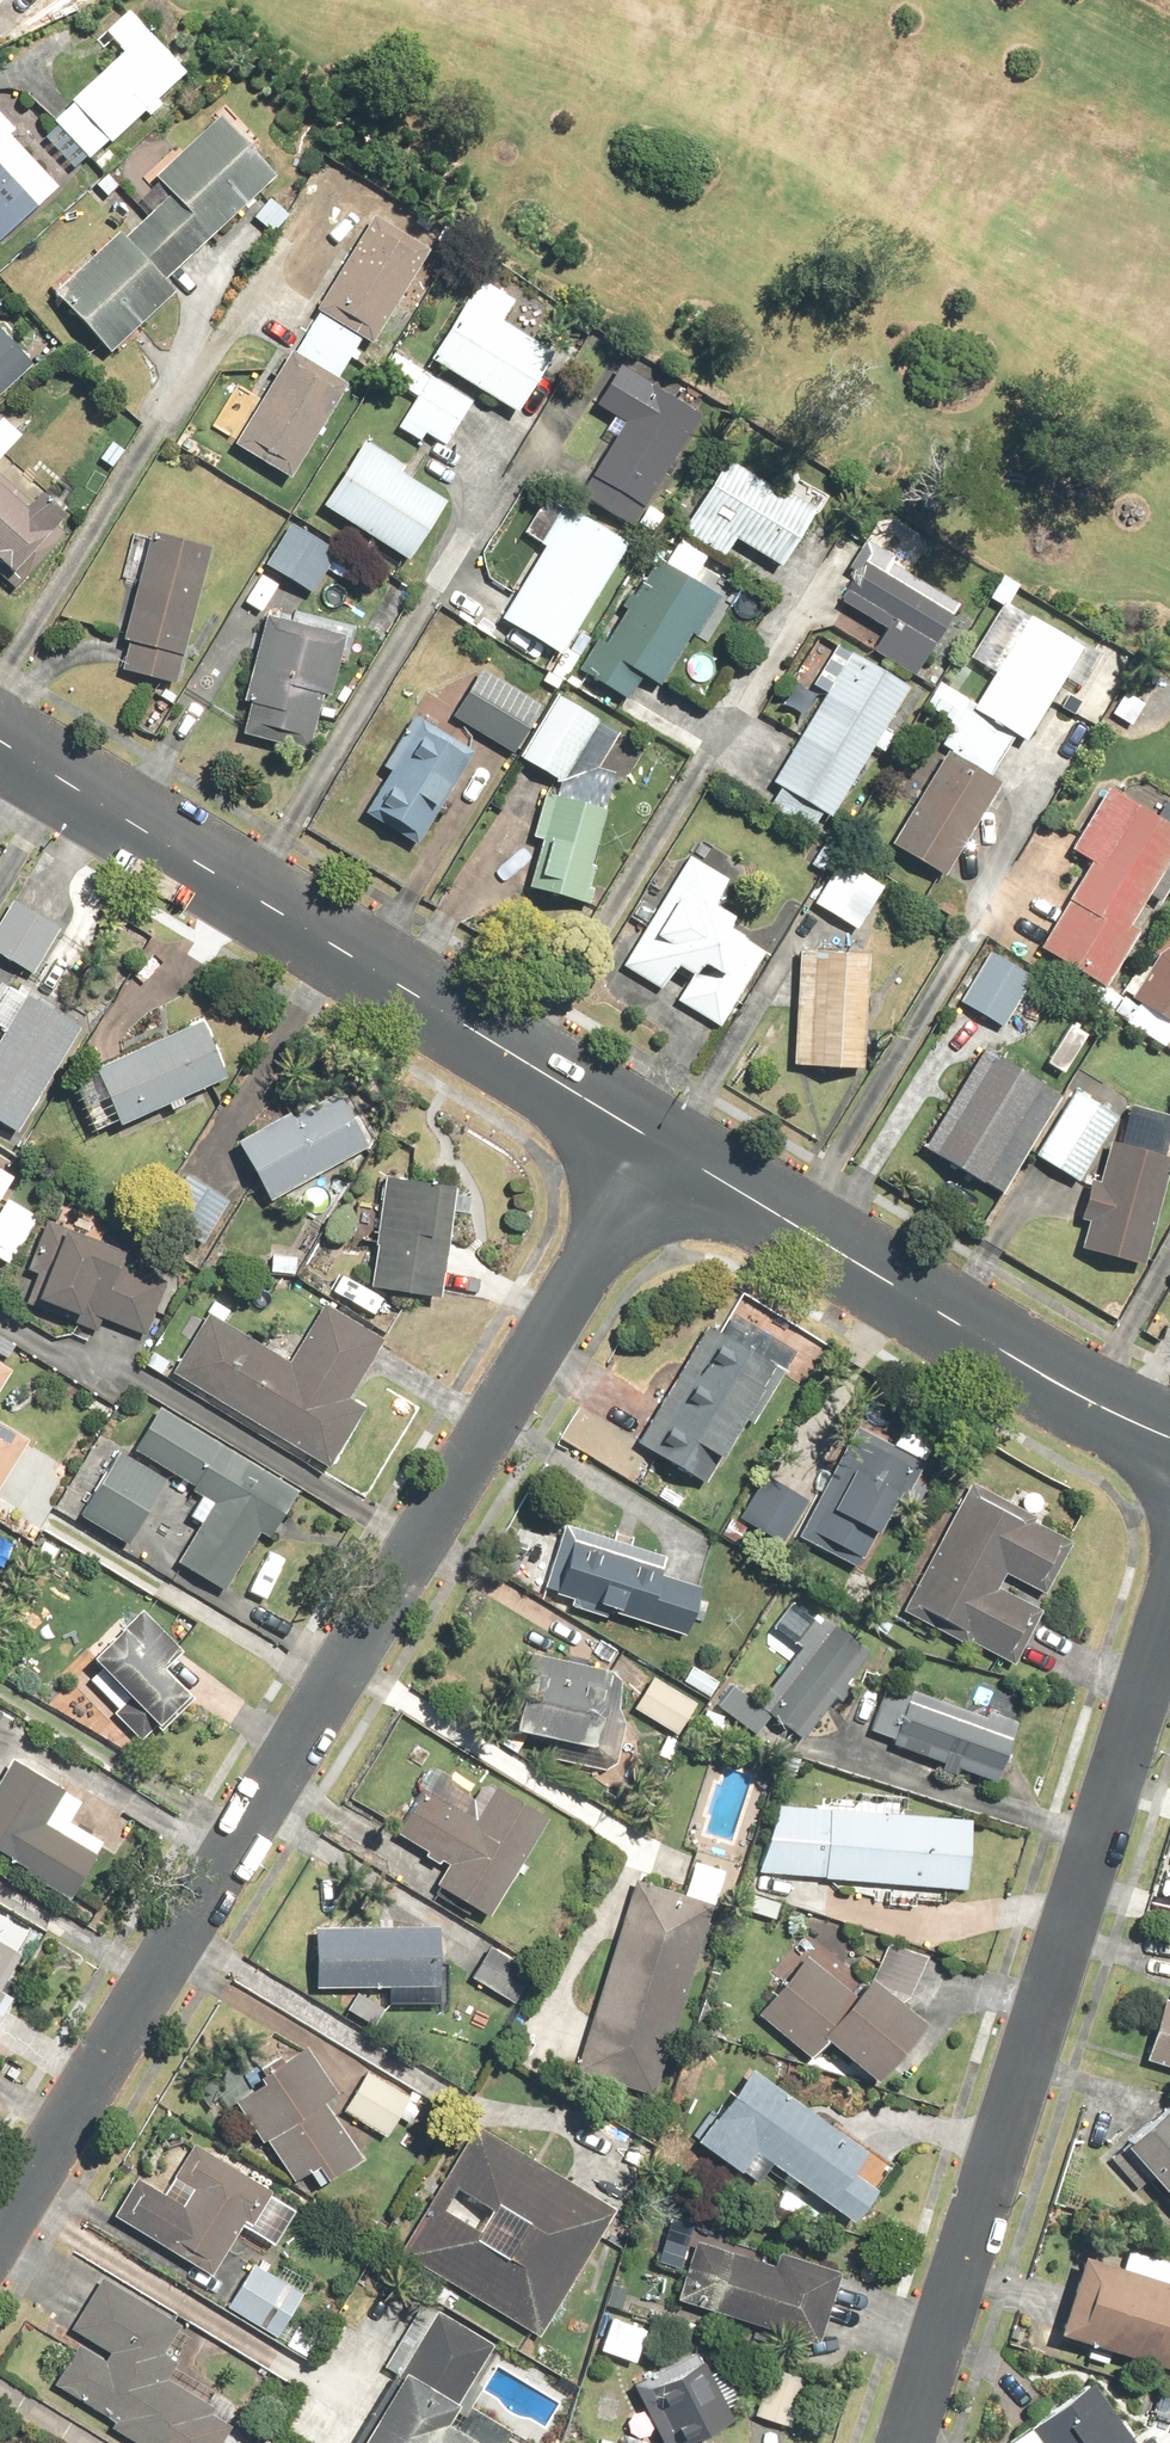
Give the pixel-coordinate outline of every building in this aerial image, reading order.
[(148,33),(70,101),(73,105),(53,122),(87,160),(107,143),(108,145),(145,112),(149,117),(163,105),(158,101),(186,76),(148,33)] [(59,189),(10,135),(15,131),(0,114),(0,243),(59,189)] [(171,192),(150,212),(190,254),(276,172),(220,114),(155,175),(171,192)] [(291,216),(271,198),(254,218),(274,236),(291,216)] [(97,340),(109,353),(173,293),(162,281),(190,254),(150,212),(125,235),(121,230),(53,293),(97,340)] [(312,325),(354,350),(363,335),(370,340),(428,247),(374,214),(318,304),(323,307),(312,325)] [(431,360),(517,415),(555,357),(500,323),(512,304),(481,283),(431,360)] [(348,385),(337,379),(354,350),(312,325),(295,354),(291,352),(235,447),(292,480),(348,385)] [(34,366),(0,329),(0,396),(34,366)] [(621,419),(579,490),(631,520),(696,409),(617,362),(593,402),(621,419)] [(430,376),(397,428),(419,443),(425,434),(445,447),(473,403),(430,376)] [(323,507),(407,563),(446,504),(399,474),(404,467),(366,442),(323,507)] [(726,460),(680,535),(724,562),(737,541),(783,569),(816,514),(726,460)] [(17,589),(73,525),(38,494),(31,502),(0,474),(0,575),(17,589)] [(500,621),(560,657),(627,546),(563,507),(540,545),(545,548),(500,621)] [(292,523),(264,566),(312,596),(339,552),(292,523)] [(213,549),(150,533),(121,643),(128,645),(121,673),(176,687),(213,549)] [(876,648),(919,672),(959,602),(889,562),(893,552),(868,538),(847,571),(853,574),(839,598),(888,627),(876,648)] [(596,639),(577,672),(629,703),(643,678),(659,688),(715,596),(655,560),(643,580),(639,577),(621,608),(625,610),(605,644),(596,639)] [(323,697),(332,699),(346,637),(265,618),(245,702),(250,704),(243,737),(310,752),(323,697)] [(1015,734),(1026,741),(1081,651),(1029,620),(974,710),(941,689),(929,709),(952,723),(1003,754),(1015,734)] [(773,784),(831,819),(909,689),(851,654),(773,784)] [(451,719),(513,756),(542,708),(480,671),(451,719)] [(619,734),(557,696),(519,759),(556,782),(553,797),(543,795),(532,837),(540,840),(528,890),(590,907),(595,889),(589,888),(596,866),(591,866),(616,773),(598,770),(619,734)] [(363,815),(416,847),(474,753),(420,721),(363,815)] [(892,847),(945,878),(1002,782),(990,775),(1003,754),(952,723),(941,742),(951,748),(892,847)] [(1141,932),(1132,927),(1169,865),(1169,827),(1107,789),(1070,851),(1091,863),(1039,949),(1106,990),(1141,932)] [(839,854),(814,895),(859,922),(884,881),(839,854)] [(758,969),(756,968),(765,954),(727,932),(734,920),(713,908),(729,881),(689,857),(623,967),(663,991),(676,969),(690,978),(676,1001),(722,1029),(758,969)] [(0,918),(0,953),(34,974),(61,928),(11,899),(0,918)] [(1159,954),(1131,1000),(1169,1025),(1169,947),(1159,954)] [(869,954),(799,952),(795,1067),(864,1070),(869,954)] [(991,952),(960,1003),(1003,1029),(1034,978),(991,952)] [(0,1037),(0,1122),(16,1132),(80,1028),(26,995),(0,1037)] [(203,1019),(92,1067),(116,1124),(228,1076),(203,1019)] [(1061,1096),(983,1050),(924,1149),(1002,1195),(1061,1096)] [(236,1140),(269,1199),(366,1146),(333,1086),(236,1140)] [(1074,1088),(1035,1152),(1074,1176),(1114,1112),(1074,1088)] [(1143,1267),(1169,1170),(1169,1158),(1112,1142),(1100,1182),(1091,1180),(1080,1220),(1089,1223),(1081,1250),(1143,1267)] [(13,1175),(0,1168),(0,1197),(13,1175)] [(201,1246),(228,1196),(186,1173),(159,1223),(201,1246)] [(456,1185),(383,1175),(373,1244),(375,1245),(369,1286),(439,1296),(456,1185)] [(0,1206),(0,1258),(11,1264),(39,1216),(5,1197),(0,1206)] [(122,1249),(47,1220),(27,1270),(37,1274),(26,1302),(99,1331),(103,1319),(146,1336),(168,1279),(118,1260),(122,1249)] [(207,1313),(171,1373),(330,1467),(365,1407),(349,1398),(386,1337),(324,1301),(288,1362),(207,1313)] [(638,1443),(707,1483),(744,1419),(753,1424),(799,1346),(757,1322),(744,1345),(708,1324),(638,1443)] [(12,1370),(0,1363),(0,1389),(12,1370)] [(299,1489),(159,1405),(132,1449),(194,1485),(191,1490),(212,1502),(177,1561),(225,1590),(261,1531),(270,1537),(299,1489)] [(31,1440),(0,1421),(0,1490),(31,1440)] [(856,1425),(797,1535),(857,1568),(895,1498),(903,1502),(925,1461),(856,1425)] [(119,1450),(80,1513),(132,1545),(170,1482),(119,1450)] [(739,1517),(782,1544),(808,1500),(765,1474),(739,1517)] [(1037,1515),(971,1480),(902,1610),(968,1645),(971,1641),(1014,1664),(1043,1610),(999,1587),(1007,1573),(1045,1593),(1073,1540),(1035,1520),(1037,1515)] [(665,1556),(564,1523),(544,1587),(557,1591),(557,1593),(572,1598),(569,1607),(607,1619),(610,1610),(687,1634),(702,1587),(660,1573),(665,1556)] [(183,1651),(142,1608),(91,1656),(129,1696),(113,1711),(141,1741),(157,1726),(161,1730),(195,1699),(166,1667),(183,1651)] [(771,1715),(802,1738),(869,1651),(825,1617),(757,1705),(733,1687),(717,1707),(755,1736),(771,1715)] [(528,1654),(513,1727),(592,1744),(607,1670),(528,1654)] [(631,1708),(678,1735),(697,1702),(650,1675),(631,1708)] [(958,1768),(996,1781),(1018,1720),(990,1710),(987,1718),(913,1692),(911,1698),(889,1690),(875,1730),(894,1736),(891,1744),(943,1763),(941,1769),(956,1774),(958,1768)] [(0,1775),(0,1853),(27,1868),(24,1873),(69,1900),(96,1855),(44,1824),(65,1790),(10,1757),(0,1775)] [(435,1882),(488,1916),(550,1819),(497,1785),(476,1818),(424,1785),(395,1832),(446,1865),(435,1882)] [(782,1806),(759,1872),(965,1887),(970,1819),(782,1806)] [(636,1879),(574,2070),(654,2096),(716,1904),(636,1879)] [(310,1892),(268,1963),(333,2001),(381,1920),(353,1904),(348,1914),(310,1892)] [(388,1927),(339,2006),(375,2029),(385,2013),(408,2027),(448,1963),(388,1927)] [(0,1940),(0,1987),(21,1953),(0,1940)] [(926,2022),(871,1977),(857,1995),(807,1955),(805,1958),(758,2014),(812,2058),(827,2040),(877,2081),(926,2022)] [(454,1966),(416,2030),(431,2039),(421,2056),(458,2078),(506,1998),(454,1966)] [(1164,1997),(1144,2060),(1169,2068),(1169,1999),(1164,1997)] [(264,2084),(235,2102),(260,2141),(265,2138),(292,2182),(318,2166),(327,2180),(362,2158),(326,2100),(337,2093),(307,2047),(259,2077),(264,2084)] [(752,2067),(697,2141),(741,2173),(742,2170),(757,2181),(771,2163),(852,2222),(891,2169),(752,2067)] [(369,2072),(344,2112),(385,2138),(410,2098),(369,2072)] [(1169,2198),(1169,2107),(1125,2145),(1169,2198)] [(399,2251),(540,2337),(618,2210),(477,2124),(399,2251)] [(137,2177),(114,2216),(210,2275),(265,2187),(194,2143),(173,2177),(193,2189),(183,2205),(137,2177)] [(774,2264),(693,2241),(677,2300),(818,2340),(838,2270),(777,2252),(774,2264)] [(1082,2254),(1056,2334),(1169,2371),(1169,2283),(1082,2254)] [(253,2263),(226,2306),(277,2338),(304,2295),(253,2263)] [(136,2442),(222,2442),(232,2426),(212,2413),(216,2407),(168,2378),(178,2362),(164,2353),(181,2325),(104,2278),(72,2330),(110,2353),(106,2360),(79,2344),(54,2385),(115,2422),(111,2428),(136,2442)] [(649,2321),(604,2307),(591,2346),(636,2360),(649,2321)] [(459,2401),(495,2344),(437,2309),(397,2374),(399,2376),(359,2442),(481,2442),(448,2423),(460,2402),(459,2401)] [(631,2384),(660,2442),(687,2442),(732,2422),(698,2352),(631,2384)] [(804,2381),(765,2372),(755,2417),(794,2425),(804,2381)] [(1027,2427),(1038,2442),(1135,2442),(1094,2382),(1027,2427)] [(1156,2390),(1148,2414),(1169,2421),(1169,2394),(1156,2390)]
